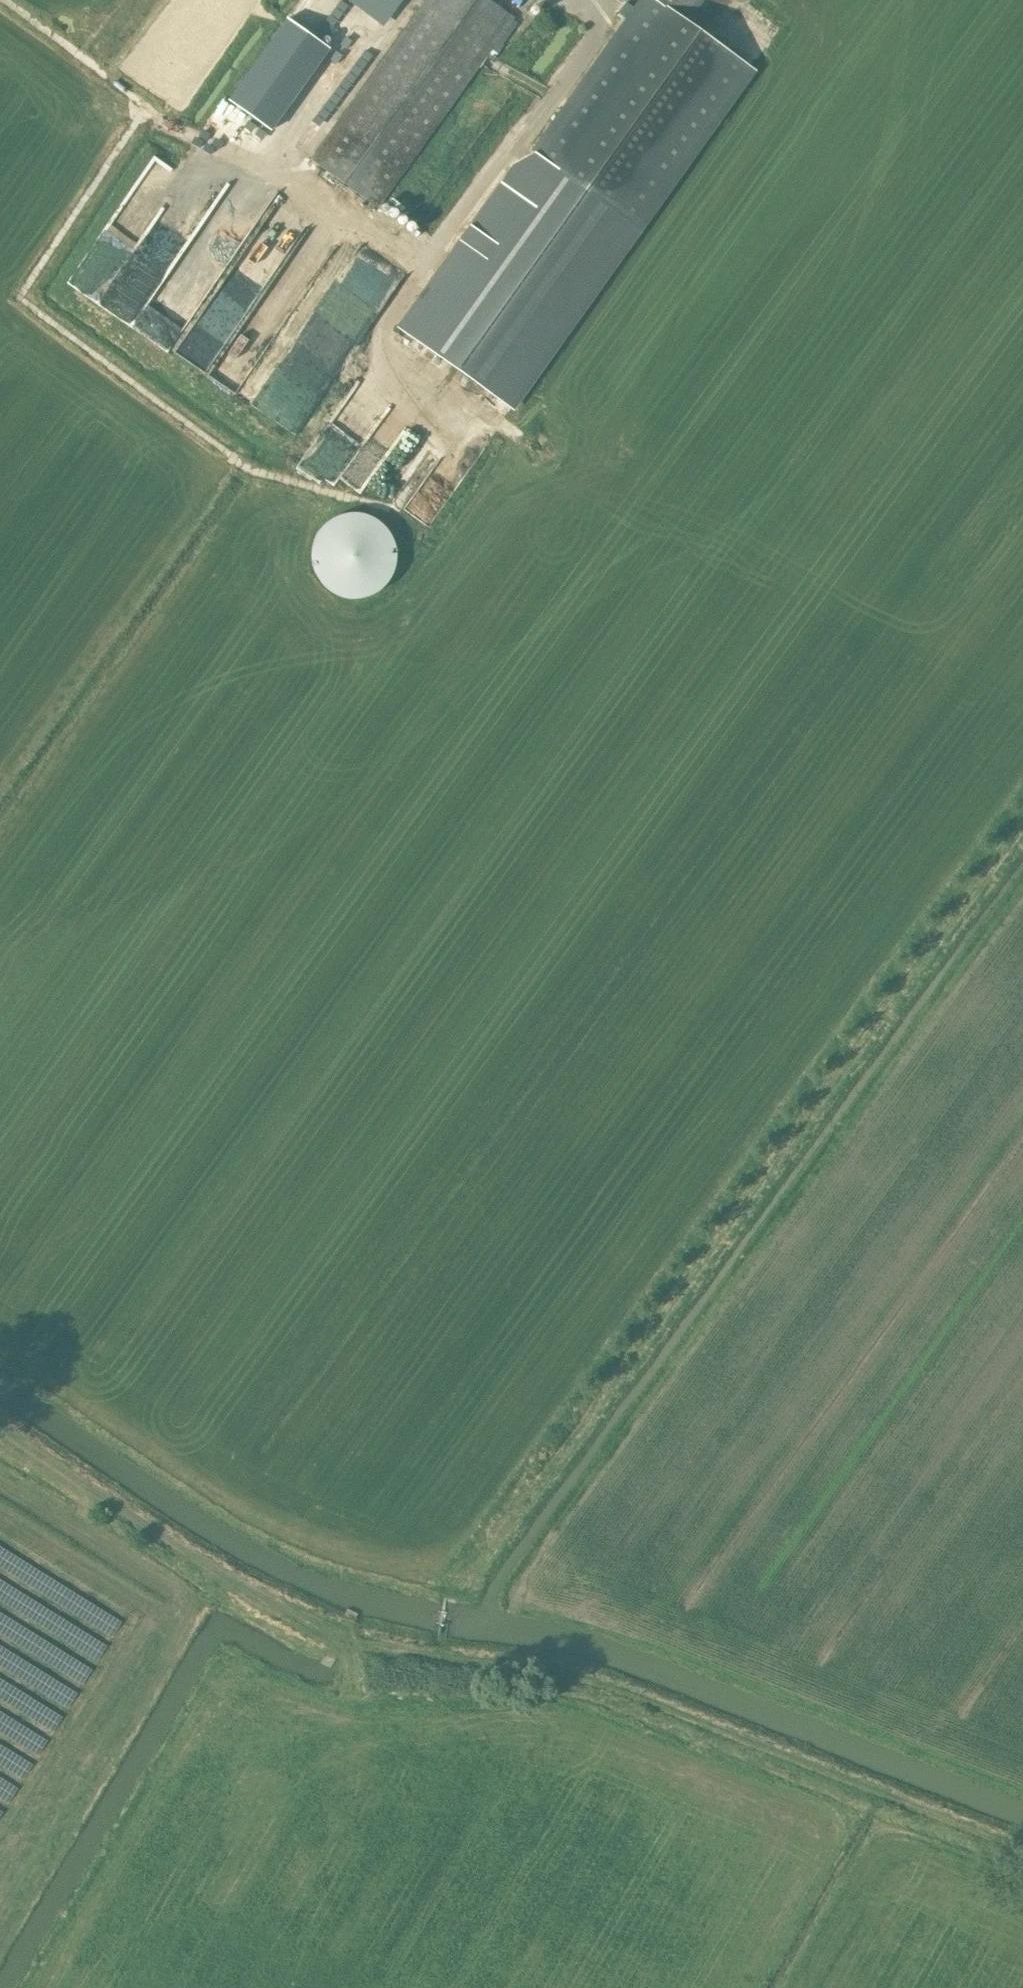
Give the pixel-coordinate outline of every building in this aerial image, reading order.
[(491,0),(415,0),(415,17),(312,161),(379,210),(482,67),(495,50),(515,20),(516,18),(491,0)] [(390,26),(410,0),(356,0),(390,26)] [(640,229),(754,70),(689,23),(705,0),(645,0),(535,154),(640,229)] [(495,50),(500,53),(521,24),(515,20),(495,50)] [(495,50),(482,67),(489,72),(502,54),(500,53),(495,50)] [(272,131),(287,110),(243,78),(228,100),(272,131)] [(633,239),(541,174),(523,199),(504,185),(401,329),(512,408),(633,239)] [(227,270),(280,193),(256,177),(203,254),(227,270)] [(257,222),(185,355),(248,389),(302,288),(298,285),(307,269),(282,255),(290,240),(257,222)] [(373,296),(396,262),(365,242),(343,276),(373,296)] [(347,337),(358,345),(374,322),(367,317),(375,306),(341,283),(330,299),(344,309),(350,301),(358,306),(351,315),(358,320),(347,337)] [(362,409),(317,468),(338,485),(383,425),(362,409)] [(394,490),(419,451),(389,432),(365,471),(394,490)] [(350,513),(342,514),(334,518),(327,523),(321,529),(316,536),(313,544),(311,552),(312,561),(314,569),(317,577),(322,584),(329,590),(336,594),(345,597),(353,598),(362,597),(370,595),(378,591),(384,585),(390,579),(394,571),(396,563),(397,554),(396,545),(393,537),(388,530),(382,524),(375,518),(368,515),(359,513),(350,513)]
